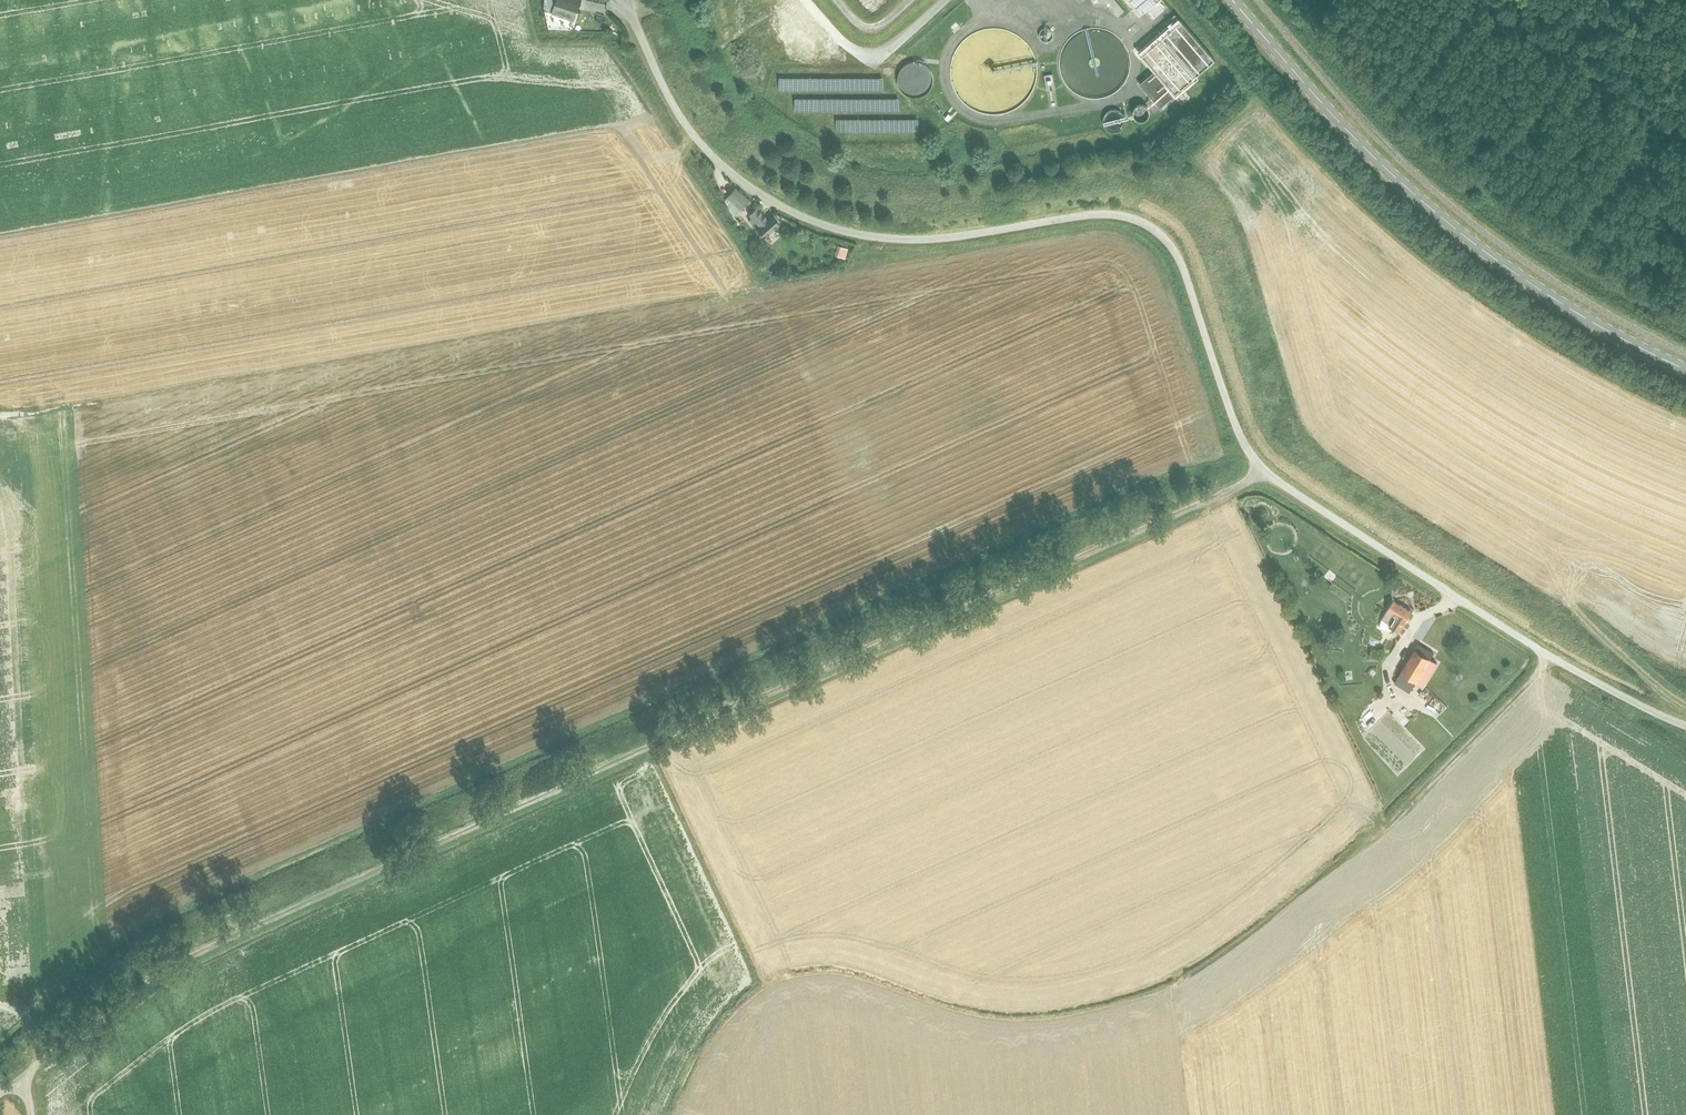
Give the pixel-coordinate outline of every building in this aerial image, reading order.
[(543,8),(551,10),(551,11),(562,14),(573,18),(579,0),(544,0),(543,8)] [(1141,15),(1144,13),(1146,11),(1159,0),(1128,0),(1141,15)] [(1177,16),(1137,51),(1154,71),(1175,94),(1183,87),(1215,60),(1177,16)] [(1040,37),(1042,39),(1045,40),(1047,40),(1050,39),(1051,38),(1053,36),(1053,33),(1052,30),(1051,28),(1048,26),(1045,26),(1042,27),(1040,29),(1039,32),(1039,35),(1040,37)] [(922,95),(928,90),(932,85),(933,78),(931,72),(928,67),(922,63),(916,61),(909,62),(903,66),(899,71),(897,78),(899,85),(902,91),(908,95),(915,96),(922,95)] [(1154,71),(1139,84),(1160,107),(1175,94),(1154,71)] [(1133,112),(1133,113),(1133,114),(1133,115),(1133,116),(1134,116),(1134,117),(1135,118),(1135,119),(1136,119),(1137,120),(1138,120),(1139,121),(1140,121),(1141,121),(1142,121),(1143,121),(1144,120),(1145,120),(1146,119),(1147,119),(1147,118),(1148,117),(1148,116),(1149,116),(1149,115),(1149,114),(1149,113),(1149,112),(1149,111),(1149,110),(1148,109),(1148,108),(1147,108),(1147,107),(1146,107),(1146,106),(1145,106),(1144,106),(1144,105),(1143,105),(1142,105),(1141,105),(1140,105),(1139,105),(1138,105),(1138,106),(1137,106),(1136,106),(1136,107),(1135,107),(1135,108),(1134,108),(1134,109),(1133,110),(1133,111),(1133,112)] [(1103,120),(1103,121),(1103,122),(1103,123),(1103,124),(1104,125),(1104,126),(1105,127),(1105,128),(1106,128),(1107,129),(1108,130),(1109,131),(1110,131),(1111,131),(1112,132),(1113,132),(1114,132),(1115,132),(1116,132),(1117,131),(1118,131),(1119,131),(1119,130),(1120,130),(1121,129),(1122,128),(1123,127),(1123,126),(1124,125),(1124,124),(1125,123),(1125,122),(1125,121),(1125,120),(1125,119),(1125,118),(1124,117),(1124,116),(1123,115),(1123,114),(1122,114),(1122,113),(1121,112),(1120,112),(1119,111),(1118,110),(1117,110),(1116,110),(1115,110),(1114,110),(1113,110),(1112,110),(1111,110),(1110,110),(1109,111),(1108,111),(1108,112),(1107,112),(1106,113),(1105,114),(1104,115),(1104,116),(1103,117),(1103,118),(1103,119),(1103,120)] [(734,186),(726,195),(740,208),(749,198),(734,186)] [(750,217),(747,220),(751,224),(754,221),(759,227),(756,230),(763,238),(778,224),(770,216),(767,219),(756,207),(748,214),(750,217)] [(838,245),(836,254),(844,257),(847,248),(838,245)] [(1412,611),(1394,600),(1382,618),(1379,626),(1393,631),(1394,630),(1399,633),(1403,627),(1412,611)] [(1401,672),(1395,682),(1410,691),(1411,689),(1415,682),(1422,686),(1436,663),(1429,659),(1433,653),(1418,644),(1415,649),(1401,672)]
